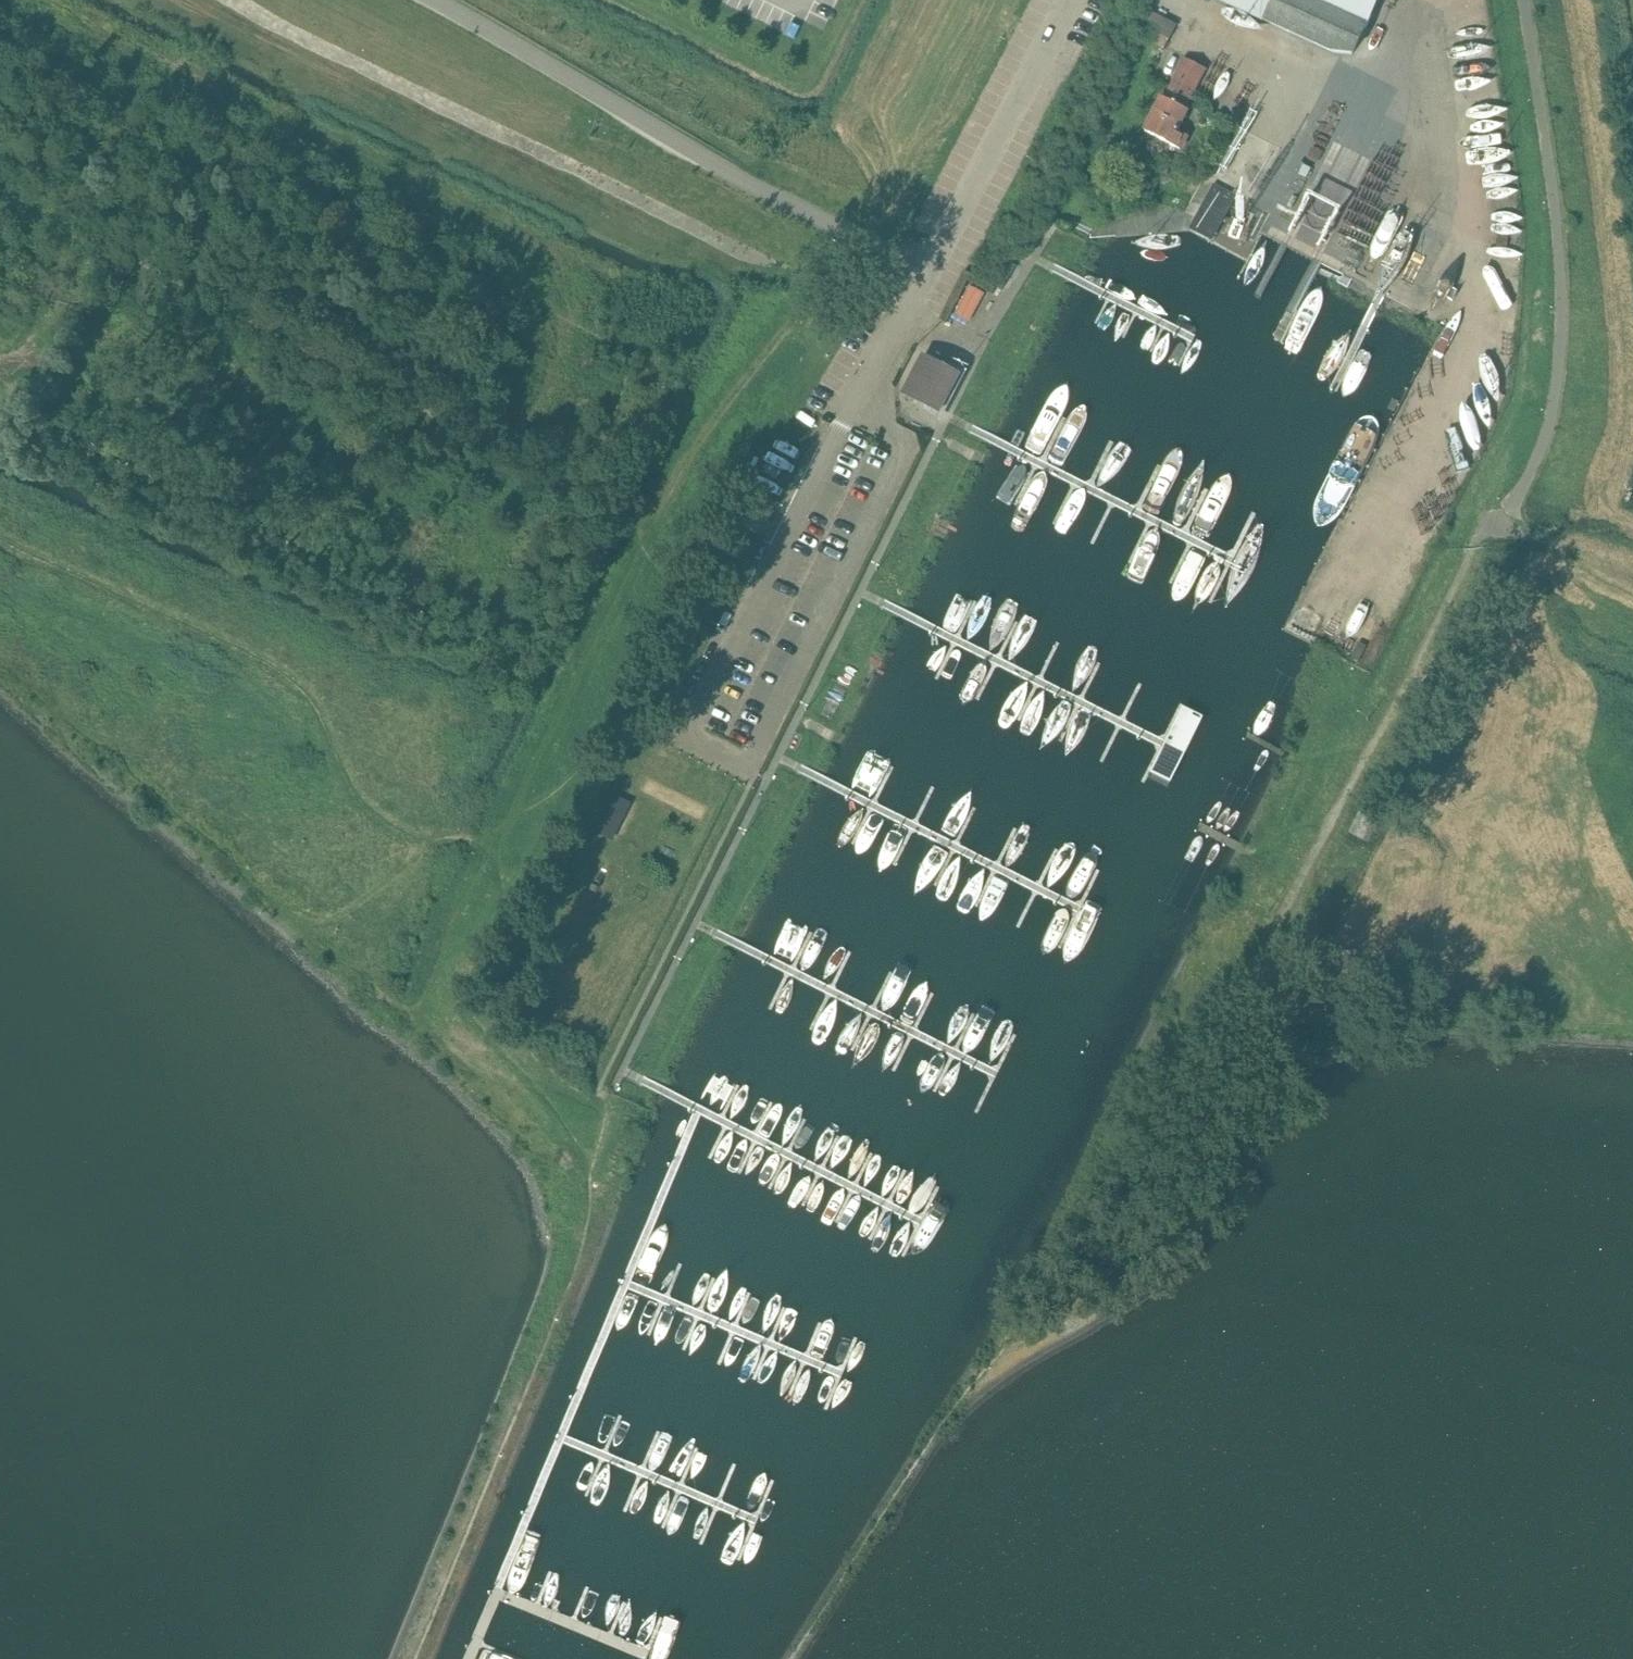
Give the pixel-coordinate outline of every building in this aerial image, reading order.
[(1332,55),(1353,57),(1379,0),(1213,0),(1332,55)] [(1207,70),(1184,59),(1163,98),(1162,98),(1144,131),(1181,150),(1188,137),(1178,132),(1188,111),(1186,110),(1207,70)] [(955,316),(969,323),(984,294),(970,287),(955,316)] [(906,394),(933,408),(951,373),(924,359),(922,364),(906,394)] [(1382,818),(1361,805),(1347,833),(1369,844),(1382,818)]
